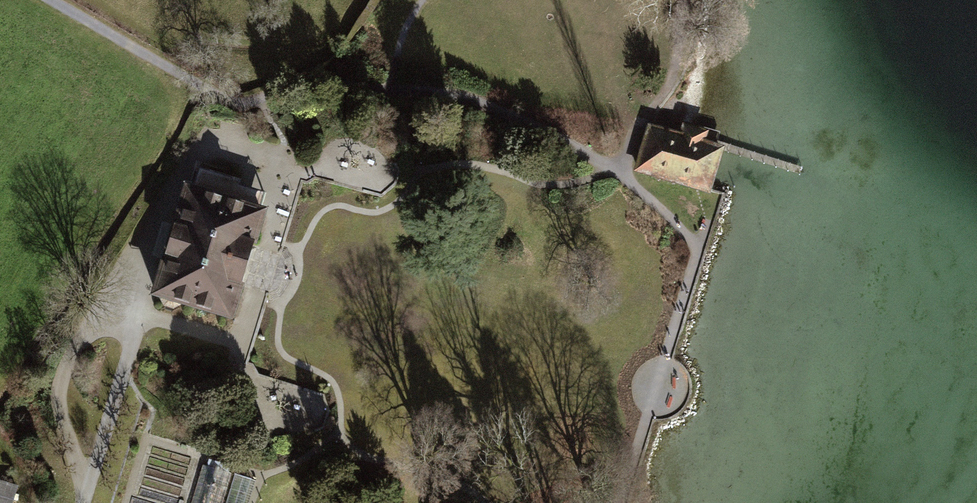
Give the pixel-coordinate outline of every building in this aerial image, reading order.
[(679,136),(649,128),(637,173),(712,194),(725,149),(705,144),(708,132),(682,125),(679,136)] [(180,176),(144,292),(228,318),(263,202),(180,176)] [(194,502),(225,502),(235,473),(207,464),(194,502)] [(0,481),(0,502),(9,502),(14,485),(0,481)]
